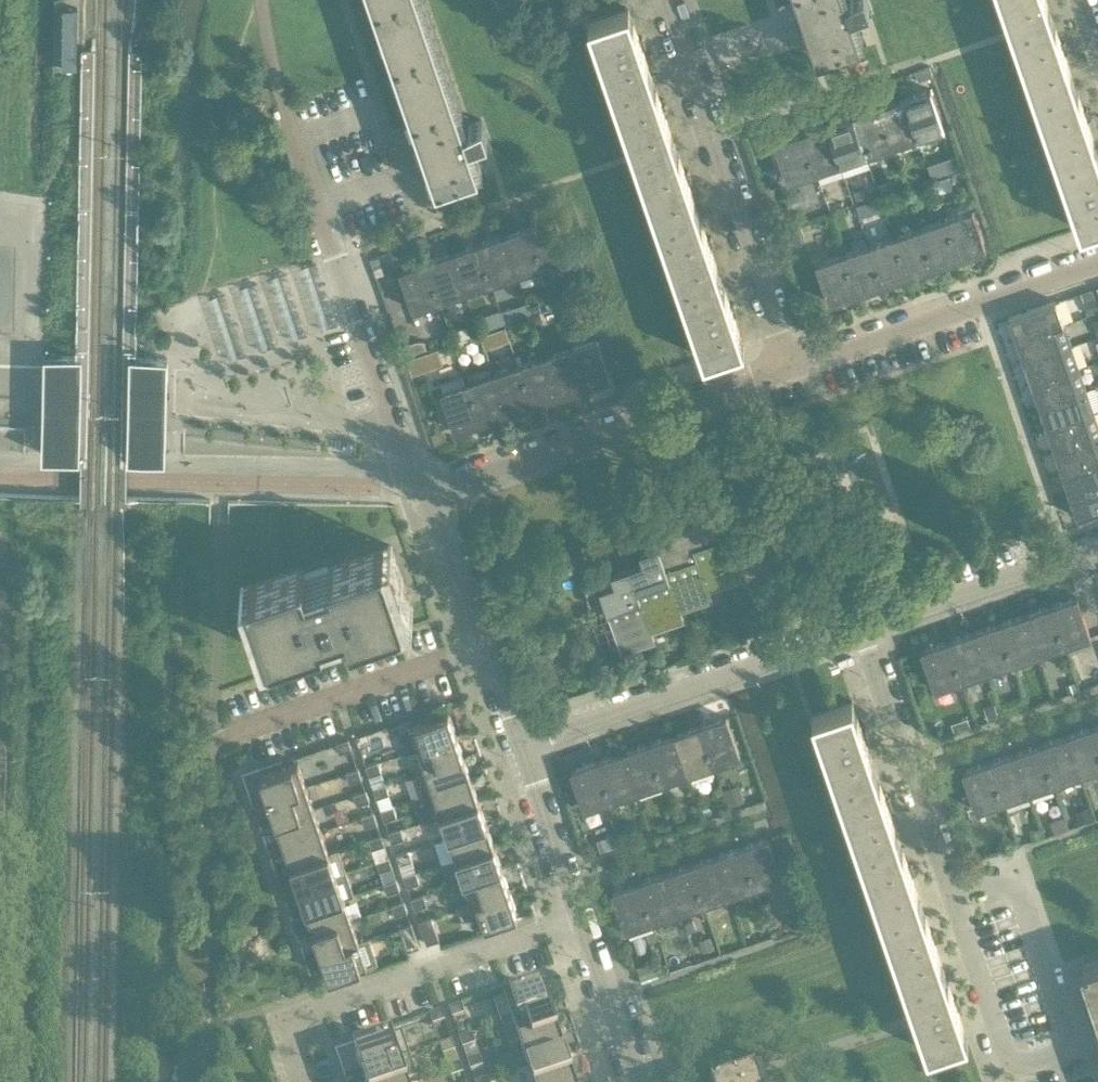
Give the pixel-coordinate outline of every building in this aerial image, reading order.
[(420,0),(372,0),(422,144),(414,147),(418,161),(426,158),(436,186),(479,171),(470,146),(490,142),(482,118),(464,127),(420,0)] [(803,14),(795,17),(800,30),(807,27),(817,56),(860,41),(851,16),(871,12),(867,0),(798,0),(803,14)] [(1011,27),(1030,20),(1051,13),(1046,0),(1002,0),(1011,27)] [(63,6),(62,67),(77,68),(78,7),(63,6)] [(589,20),(612,89),(652,75),(642,46),(646,45),(642,35),(638,36),(628,7),(589,20)] [(1051,13),(1030,20),(1011,27),(1034,93),(1053,87),(1073,80),(1063,51),(1068,50),(1064,40),(1060,41),(1051,13)] [(928,65),(915,70),(918,80),(932,75),(929,65),(928,65)] [(652,75),(612,89),(635,154),(674,141),(665,113),(669,112),(665,102),(661,103),(652,75)] [(1073,80),(1053,87),(1034,93),(1057,159),(1096,146),(1086,118),(1090,116),(1087,106),(1083,108),(1073,80)] [(930,88),(904,97),(917,136),(944,127),(930,88)] [(904,97),(878,106),(891,145),(917,136),(904,97)] [(878,106),(853,114),(866,153),(891,145),(878,106)] [(853,114),(827,123),(840,162),(866,153),(853,114)] [(827,123),(801,132),(815,171),(840,162),(827,123)] [(788,180),(815,171),(801,132),(775,141),(788,180)] [(674,141),(635,154),(658,222),(697,208),(687,180),(692,178),(688,168),(684,170),(674,141)] [(1057,159),(1080,227),(1097,221),(1097,152),(1096,146),(1057,159)] [(941,160),(928,164),(932,177),(945,173),(941,160)] [(949,174),(936,178),(940,191),(953,187),(949,174)] [(890,180),(878,183),(882,193),(893,189),(890,180)] [(868,201),(856,205),(859,216),(872,212),(868,201)] [(720,275),(710,246),(714,245),(711,235),(707,236),(697,208),(658,222),(681,288),(720,275)] [(972,209),(945,218),(959,257),(985,248),(972,209)] [(556,216),(530,225),(543,264),(569,255),(556,216)] [(945,218),(919,227),(932,266),(959,257),(945,218)] [(530,225),(503,234),(517,273),(543,264),(530,225)] [(919,227),(894,236),(907,275),(932,266),(919,227)] [(503,234),(478,243),(491,282),(517,273),(503,234)] [(894,236),(868,244),(882,283),(907,275),(894,236)] [(478,243),(452,252),(465,291),(491,282),(478,243)] [(868,244),(843,253),(856,292),(882,283),(868,244)] [(452,252),(425,261),(438,300),(465,291),(452,252)] [(830,301),(856,292),(843,253),(816,262),(830,301)] [(394,256),(378,262),(381,271),(397,265),(394,256)] [(413,309),(438,300),(425,261),(400,269),(413,309)] [(720,275),(681,288),(704,356),(717,351),(743,342),(733,313),(737,312),(734,302),(730,303),(720,275)] [(200,295),(172,303),(178,323),(206,315),(200,295)] [(1056,299),(1009,315),(1016,338),(1063,322),(1056,299)] [(510,306),(500,309),(505,322),(514,318),(510,306)] [(489,328),(484,314),(475,317),(479,331),(489,328)] [(1063,322),(1016,338),(1024,360),(1071,344),(1063,322)] [(597,337),(571,346),(584,385),(610,377),(597,337)] [(1071,344),(1024,360),(1032,382),(1079,366),(1071,344)] [(571,346),(544,356),(558,394),(584,385),(571,346)] [(412,372),(441,362),(436,347),(407,357),(412,372)] [(544,356),(519,364),(532,403),(558,394),(544,356)] [(519,364),(493,373),(507,412),(532,403),(519,364)] [(1079,366),(1032,382),(1039,405),(1086,388),(1079,366)] [(493,373),(466,383),(479,421),(507,412),(493,373)] [(466,383),(441,392),(455,430),(479,421),(466,383)] [(1086,388),(1039,405),(1047,427),(1094,411),(1086,388)] [(136,442),(167,442),(167,396),(136,396),(136,442)] [(67,433),(81,434),(83,399),(56,397),(55,415),(54,431),(67,432),(67,433)] [(1047,427),(1055,449),(1097,434),(1097,422),(1094,411),(1047,427)] [(443,429),(433,432),(437,443),(446,439),(443,429)] [(1055,449),(1062,471),(1097,459),(1097,434),(1055,449)] [(1062,471),(1070,493),(1097,483),(1097,459),(1062,471)] [(1070,493),(1078,516),(1097,509),(1097,483),(1070,493)] [(741,576),(720,513),(701,520),(702,523),(688,527),(687,524),(669,530),(673,543),(660,548),(680,608),(712,597),(709,587),(741,576)] [(303,565),(241,587),(251,618),(259,615),(269,645),(305,632),(306,632),(323,627),(346,618),(350,628),(413,608),(392,544),(306,574),(304,569),(303,565)] [(684,618),(680,608),(660,548),(659,545),(640,551),(645,564),(631,569),(652,629),(684,618)] [(581,548),(563,554),(567,563),(585,557),(581,548)] [(655,639),(652,629),(631,569),(630,566),(611,572),(616,585),(602,590),(601,587),(600,587),(621,651),(655,639)] [(1077,595),(1050,605),(1064,644),(1090,635),(1077,595)] [(1050,605),(1025,613),(1038,652),(1064,644),(1050,605)] [(1038,652),(1025,613),(999,622),(1016,674),(1021,672),(1017,660),(1038,652)] [(1016,674),(999,622),(973,631),(987,670),(1008,663),(1012,675),(1016,674)] [(973,631),(947,640),(961,679),(987,670),(973,631)] [(947,640),(921,649),(934,688),(961,679),(947,640)] [(875,768),(865,740),(869,738),(866,728),(862,730),(852,700),(813,714),(836,782),(875,768)] [(456,734),(448,710),(400,727),(408,750),(418,747),(456,734)] [(740,755),(726,716),(700,725),(713,764),(715,763),(719,776),(729,773),(725,760),(740,755)] [(967,718),(960,720),(963,729),(970,727),(967,718)] [(713,764),(700,725),(674,733),(688,772),(713,764)] [(1066,734),(1080,773),(1097,767),(1097,745),(1091,726),(1066,734)] [(371,741),(368,731),(356,735),(359,745),(371,741)] [(688,772),(674,733),(648,742),(662,781),(688,772)] [(464,756),(456,734),(418,747),(426,769),(464,756)] [(1066,734),(1040,743),(1054,782),(1080,773),(1066,734)] [(352,747),(348,738),(336,742),(340,752),(352,747)] [(662,781),(648,742),(623,751),(636,790),(662,781)] [(1040,743),(1015,752),(1028,791),(1054,782),(1040,743)] [(636,790),(623,751),(597,760),(611,799),(636,790)] [(1015,752),(988,761),(1002,800),(1028,791),(1015,752)] [(471,778),(464,756),(426,769),(433,791),(471,778)] [(382,771),(378,760),(366,765),(369,775),(382,771)] [(611,799),(597,760),(571,769),(584,808),(611,799)] [(988,761),(963,770),(976,809),(1002,800),(988,761)] [(306,785),(298,762),(260,775),(268,798),(306,785)] [(362,777),(358,767),(346,771),(349,782),(362,777)] [(898,835),(888,806),(892,805),(889,795),(885,796),(875,768),(836,782),(859,849),(898,835)] [(479,800),(471,778),(433,791),(423,794),(431,817),(441,813),(479,800)] [(389,793),(386,782),(373,787),(377,797),(389,793)] [(746,803),(739,784),(723,789),(729,808),(746,803)] [(314,807),(306,785),(268,798),(275,820),(314,807)] [(369,799),(366,789),(353,793),(357,804),(369,799)] [(486,822),(479,800),(441,813),(448,835),(486,822)] [(397,815),(393,804),(381,809),(384,819),(397,815)] [(321,829),(314,807),(275,820),(283,842),(321,829)] [(377,821),(374,811),(361,815),(365,826),(377,821)] [(494,844),(486,822),(448,835),(456,857),(494,844)] [(404,837),(401,827),(388,831),(392,841),(404,837)] [(329,851),(321,829),(283,842),(291,864),(329,851)] [(385,844),(381,833),(369,838),(372,848),(385,844)] [(608,834),(596,839),(601,851),(612,847),(608,834)] [(898,835),(859,849),(882,915),(921,901),(911,873),(915,871),(912,861),(908,863),(898,835)] [(782,876),(768,837),(741,846),(755,885),(782,876)] [(502,866),(494,844),(456,857),(463,880),(502,866)] [(755,885),(741,846),(715,855),(729,894),(755,885)] [(412,859),(408,849),(396,853),(400,863),(412,859)] [(336,874),(329,851),(291,864),(298,887),(336,874)] [(729,894),(715,855),(690,864),(703,903),(729,894)] [(392,866),(389,856),(376,860),(380,870),(392,866)] [(703,903),(690,864),(664,872),(678,911),(703,903)] [(509,889),(502,866),(463,880),(471,902),(509,889)] [(420,881),(416,871),(404,875),(407,885),(420,881)] [(678,911),(664,872),(638,881),(652,920),(678,911)] [(344,896),(336,874),(298,887),(306,909),(344,896)] [(400,888),(396,878),(384,882),(387,892),(400,888)] [(652,920),(638,881),(613,890),(626,929),(652,920)] [(517,912),(509,889),(471,902),(479,925),(517,912)] [(427,903),(424,893),(411,897),(415,908),(427,903)] [(626,928),(614,894),(606,897),(617,931),(626,928)] [(352,918),(344,896),(306,909),(313,931),(352,918)] [(407,910),(404,900),(391,904),(395,914),(407,910)] [(921,901),(882,915),(904,981),(923,975),(943,968),(934,939),(938,938),(934,928),(930,929),(921,901)] [(439,938),(431,915),(419,920),(427,943),(439,938)] [(359,940),(352,918),(313,931),(321,953),(359,940)] [(419,945),(411,922),(399,926),(407,950),(419,945)] [(367,963),(359,940),(321,953),(329,976),(367,963)] [(1080,965),(1090,993),(1082,996),(1087,1009),(1094,1006),(1097,1017),(1097,959),(1080,965)] [(943,968),(923,975),(904,981),(927,1049),(967,1036),(957,1006),(961,1005),(957,995),(953,996),(943,968)] [(502,1024),(550,1007),(542,984),(494,1001),(502,1024)] [(465,1015),(461,1005),(449,1009),(453,1019),(465,1015)] [(558,1030),(550,1007),(502,1024),(509,1046),(519,1043),(558,1030)] [(445,1021),(442,1011),(430,1016),(433,1025),(445,1021)] [(565,1052),(558,1030),(519,1043),(527,1065),(565,1052)] [(410,1055),(402,1032),(354,1049),(362,1072),(400,1059),(410,1055)] [(475,1044),(472,1034),(460,1038),(463,1049),(475,1044)] [(456,1051),(452,1041),(440,1045),(443,1055),(456,1051)] [(565,1052),(527,1065),(533,1081),(550,1081),(573,1074),(565,1052)] [(483,1067),(480,1056),(467,1061),(471,1071),(483,1067)] [(400,1059),(362,1072),(365,1081),(405,1081),(407,1081),(400,1059)] [(463,1073),(460,1063),(447,1067),(451,1078),(463,1073)] [(580,1081),(595,1081),(592,1068),(578,1070),(580,1081)]
